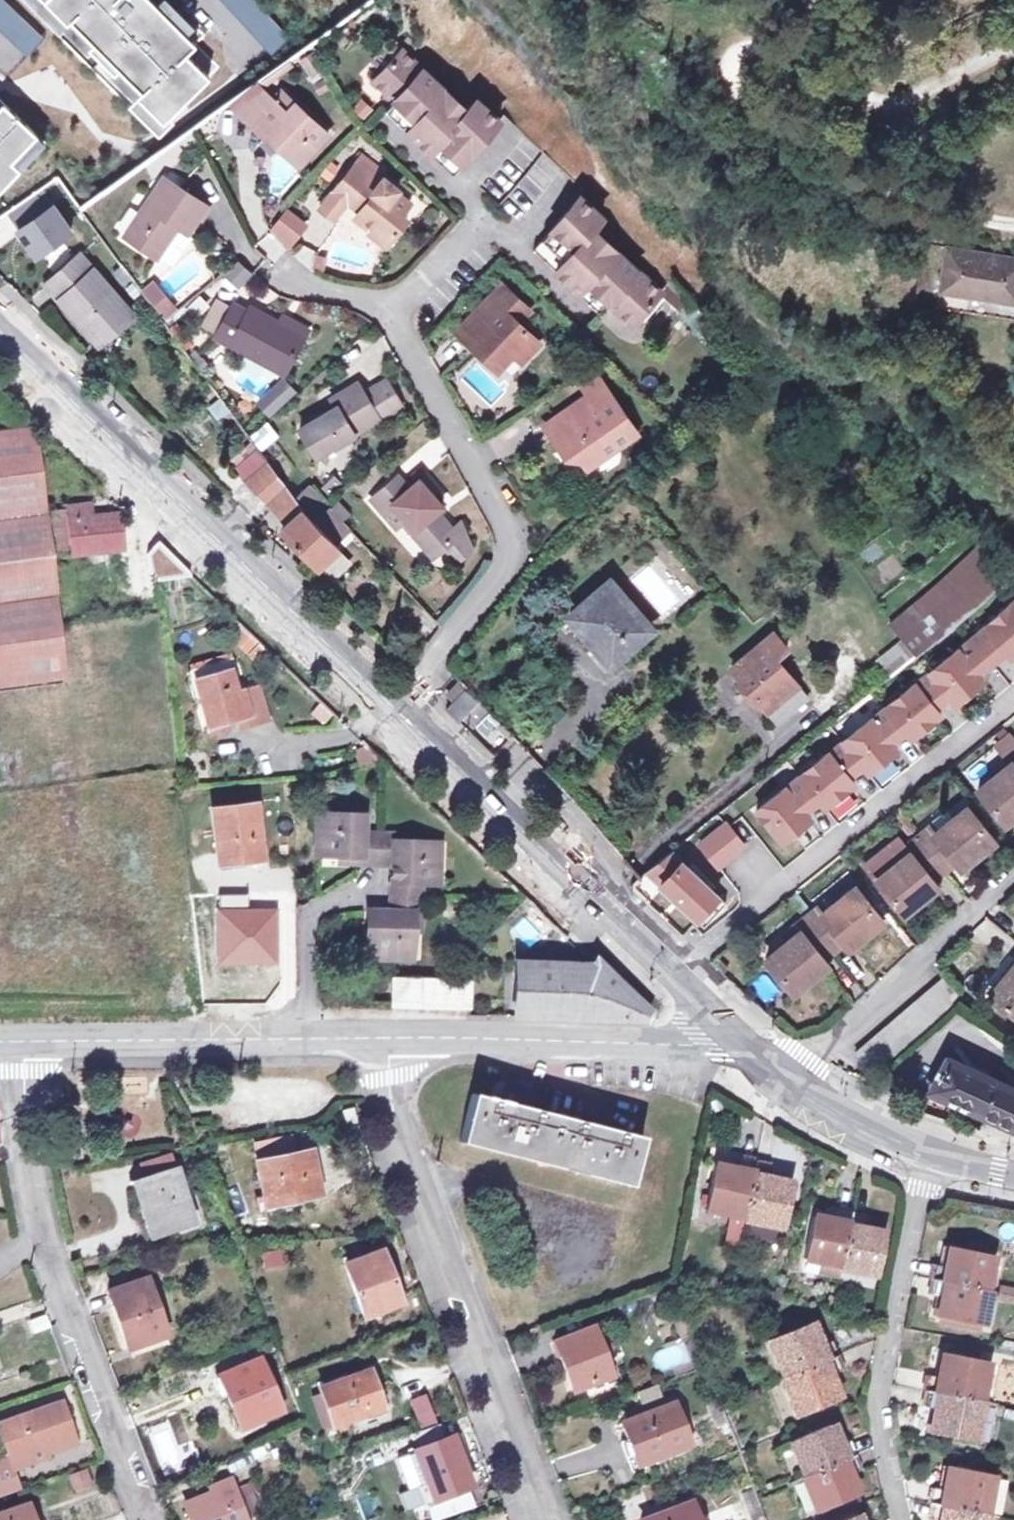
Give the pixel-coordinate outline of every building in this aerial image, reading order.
[(24,53),(39,38),(0,0),(0,30),(24,53)] [(63,19),(67,16),(90,38),(85,43),(110,69),(115,64),(138,87),(133,92),(160,119),(206,73),(182,49),(192,39),(152,0),(44,0),(63,19)] [(267,50),(286,33),(255,0),(221,0),(267,50)] [(416,49),(415,48),(408,42),(400,50),(401,51),(371,82),(393,103),(396,99),(419,121),(416,124),(437,145),(428,154),(451,177),(499,127),(476,104),(466,114),(408,58),(416,49)] [(232,111),(247,125),(269,103),(258,92),(232,111)] [(285,115),(294,106),(280,92),(271,100),(285,115)] [(18,166),(9,157),(34,131),(0,98),(0,184),(18,166)] [(393,103),(416,124),(419,121),(396,99),(393,103)] [(325,137),(294,106),(285,115),(271,100),(269,103),(247,125),(262,140),(266,136),(297,166),(325,137)] [(384,112),(428,154),(437,145),(416,124),(393,103),(384,112)] [(324,176),(333,184),(358,156),(349,148),(324,176)] [(352,168),(331,192),(345,204),(355,214),(353,217),(369,232),(366,235),(381,248),(403,222),(398,217),(407,207),(393,195),(395,192),(380,179),(377,183),(368,174),(364,179),(352,168)] [(153,262),(171,235),(166,231),(170,224),(176,228),(185,234),(202,207),(160,178),(120,238),(153,262)] [(345,204),(331,192),(319,206),(333,218),(345,204)] [(33,196),(8,212),(19,229),(16,230),(35,257),(70,234),(51,207),(44,212),(33,196)] [(530,254),(553,275),(563,265),(607,307),(631,329),(659,298),(592,236),(602,225),(578,203),(530,254)] [(284,209),(271,224),(272,225),(287,238),(289,240),(302,225),(284,209)] [(171,235),(176,228),(170,224),(166,231),(171,235)] [(287,238),(272,225),(268,228),(281,245),(287,238)] [(61,244),(44,259),(53,269),(70,254),(61,244)] [(1013,319),(1013,258),(970,248),(950,251),(938,302),(1013,319)] [(44,288),(79,327),(81,325),(100,346),(130,319),(79,259),(44,288)] [(237,262),(223,273),(238,287),(243,282),(250,289),(257,282),(237,262)] [(598,317),(607,307),(563,265),(553,275),(598,317)] [(151,286),(142,293),(164,320),(173,312),(151,286)] [(498,288),(473,313),(486,326),(469,343),(498,369),(509,357),(517,364),(535,345),(513,325),(524,313),(498,288)] [(305,342),(279,327),(250,311),(247,316),(233,308),(229,316),(221,329),(208,322),(204,328),(218,336),(215,341),(283,379),(305,342)] [(221,329),(229,316),(215,308),(208,322),(221,329)] [(452,335),(465,347),(469,343),(486,326),(473,313),(452,335)] [(284,319),(279,327),(305,342),(309,334),(284,319)] [(498,369),(469,343),(465,347),(493,374),(498,369)] [(599,383),(582,394),(587,402),(604,391),(599,383)] [(360,391),(333,406),(339,417),(303,438),(318,464),(405,414),(390,388),(366,401),(360,391)] [(564,418),(574,433),(554,447),(565,463),(581,465),(587,474),(637,438),(604,391),(587,402),(564,418)] [(262,412),(273,424),(296,404),(284,392),(262,412)] [(268,421),(251,436),(262,449),(279,434),(268,421)] [(91,503),(45,508),(37,446),(35,432),(0,436),(0,691),(64,682),(57,625),(53,593),(48,557),(89,552),(89,546),(106,544),(107,551),(125,548),(120,514),(93,517),(91,503)] [(303,514),(301,511),(266,463),(246,482),(289,529),(303,514)] [(407,526),(437,560),(444,555),(456,569),(471,556),(461,528),(452,536),(443,525),(437,518),(442,513),(433,502),(437,498),(423,482),(408,495),(398,483),(371,506),(397,535),(403,530),(407,526)] [(314,498),(301,511),(303,514),(316,527),(329,517),(330,516),(314,498)] [(448,520),(442,513),(437,518),(443,525),(448,520)] [(316,527),(303,514),(289,529),(283,534),(318,571),(322,568),(336,555),(340,552),(335,547),(316,527)] [(329,517),(316,527),(335,547),(347,535),(330,516),(329,517)] [(432,565),(437,560),(407,526),(403,530),(432,565)] [(152,549),(156,579),(187,573),(157,545),(152,549)] [(890,626),(902,640),(968,587),(982,604),(1011,582),(984,549),(890,626)] [(336,555),(322,568),(333,581),(347,568),(336,555)] [(569,621),(586,640),(592,635),(617,662),(650,631),(606,584),(569,621)] [(918,656),(982,604),(968,587),(902,640),(916,658),(918,656)] [(974,638),(995,664),(1009,653),(1013,659),(1013,658),(1013,606),(974,638)] [(786,649),(772,633),(730,668),(741,681),(735,685),(751,704),(756,699),(776,723),(806,698),(774,661),(786,649)] [(611,668),(617,662),(592,635),(586,640),(611,668)] [(974,638),(931,672),(952,698),(957,704),(986,681),(981,675),(995,664),(974,638)] [(892,677),(916,658),(902,640),(878,659),(892,677)] [(231,693),(225,671),(189,680),(200,725),(231,717),(242,714),(245,725),(262,721),(253,687),(238,691),(231,693)] [(931,672),(887,707),(908,732),(913,739),(942,715),(937,709),(952,698),(931,672)] [(453,702),(466,691),(460,684),(448,696),(453,702)] [(465,716),(478,704),(466,691),(453,702),(449,706),(461,719),(463,718),(465,716)] [(478,704),(465,716),(474,725),(486,713),(478,704)] [(887,707),(844,741),(865,767),(870,773),(899,750),(894,744),(908,732),(887,707)] [(242,714),(231,717),(234,728),(245,725),(242,714)] [(1008,758),(1013,753),(1013,742),(1005,731),(998,737),(1003,743),(999,746),(1008,758)] [(844,741),(800,776),(821,802),(826,808),(855,785),(850,778),(865,767),(844,741)] [(352,750),(361,768),(376,760),(368,743),(352,750)] [(962,770),(973,786),(1007,764),(996,748),(962,770)] [(1008,758),(1013,764),(978,793),(1004,825),(1013,818),(1013,753),(1008,758)] [(800,776),(757,810),(783,842),(812,819),(807,813),(821,802),(800,776)] [(211,811),(216,861),(261,856),(256,806),(211,811)] [(918,841),(937,864),(948,856),(955,865),(960,871),(995,843),(969,810),(934,838),(929,832),(918,841)] [(391,867),(390,885),(421,886),(438,887),(440,846),(394,844),(394,837),(362,836),(363,819),(315,816),(313,856),(360,858),(359,865),(391,867)] [(726,823),(699,844),(718,868),(745,847),(729,827),(726,823)] [(937,864),(918,841),(907,850),(900,841),(866,868),(904,915),(938,888),(934,882),(926,873),(937,864)] [(648,872),(703,928),(725,905),(672,853),(648,872)] [(937,864),(945,874),(955,865),(948,856),(937,864)] [(945,874),(937,864),(926,873),(934,882),(945,874)] [(421,886),(390,885),(389,899),(420,900),(421,886)] [(807,921),(827,946),(837,937),(845,947),(849,951),(883,924),(856,890),(823,917),(818,911),(807,921)] [(420,917),(420,900),(389,899),(389,915),(372,915),(371,961),(411,961),(411,917),(420,917)] [(827,946),(807,921),(796,930),(800,935),(767,962),(794,996),(828,968),(824,964),(816,954),(827,946)] [(827,946),(835,955),(845,947),(837,937),(827,946)] [(835,955),(827,946),(816,954),(824,964),(835,955)] [(589,979),(558,972),(558,967),(515,967),(515,1019),(642,1021),(644,1016),(647,1011),(595,961),(589,979)] [(990,998),(1013,1017),(1013,969),(990,998)] [(466,983),(391,981),(391,1009),(468,1011),(469,983),(466,983)] [(855,1056),(874,1078),(964,1002),(946,981),(855,1056)] [(988,1116),(1007,1124),(1013,1127),(1013,1090),(947,1060),(932,1090),(988,1116)] [(457,1148),(627,1186),(638,1138),(632,1137),(611,1132),(515,1111),(511,1110),(468,1100),(457,1148)] [(340,1129),(350,1125),(345,1112),(335,1116),(340,1129)] [(293,1157),(290,1143),(258,1150),(261,1163),(255,1164),(263,1202),(318,1191),(310,1153),(293,1157)] [(138,1166),(143,1181),(173,1170),(167,1156),(138,1166)] [(764,1179),(767,1169),(752,1166),(753,1162),(737,1158),(735,1170),(713,1164),(702,1210),(739,1219),(738,1223),(775,1231),(786,1184),(764,1179)] [(133,1185),(152,1236),(194,1221),(175,1169),(173,1170),(143,1181),(133,1185)] [(833,1266),(865,1274),(876,1228),(858,1224),(861,1214),(846,1210),(847,1207),(833,1203),(831,1214),(810,1209),(799,1254),(834,1262),(833,1266)] [(339,1262),(358,1312),(394,1298),(375,1248),(339,1262)] [(948,1250),(943,1269),(932,1266),(929,1280),(932,1281),(928,1296),(939,1299),(934,1318),(980,1330),(989,1296),(984,1295),(992,1261),(948,1250)] [(109,1283),(129,1339),(168,1325),(148,1269),(109,1283)] [(998,1298),(1013,1300),(1013,1288),(999,1286),(998,1298)] [(47,1311),(30,1317),(34,1330),(52,1324),(47,1311)] [(550,1344),(557,1363),(563,1360),(576,1392),(618,1375),(613,1361),(606,1364),(591,1329),(550,1344)] [(773,1351),(788,1386),(783,1387),(798,1423),(842,1405),(834,1386),(845,1382),(838,1366),(842,1364),(836,1350),(827,1354),(818,1333),(773,1351)] [(220,1371),(242,1424),(279,1409),(257,1356),(220,1371)] [(941,1356),(936,1378),(926,1375),(922,1390),(925,1391),(921,1407),(931,1409),(925,1431),(971,1443),(981,1405),(977,1404),(987,1368),(941,1356)] [(314,1382),(327,1420),(378,1403),(365,1365),(314,1382)] [(43,1406),(6,1421),(5,1416),(0,1418),(0,1431),(8,1453),(44,1439),(45,1442),(73,1431),(59,1395),(41,1402),(43,1406)] [(626,1425),(640,1466),(688,1448),(674,1409),(626,1425)] [(418,1478),(425,1496),(463,1481),(451,1450),(458,1447),(451,1428),(444,1431),(389,1452),(402,1484),(418,1478)] [(794,1448),(807,1481),(804,1482),(816,1514),(860,1496),(854,1479),(862,1476),(856,1461),(860,1460),(854,1444),(844,1448),(837,1430),(794,1448)] [(10,1457),(12,1462),(47,1448),(45,1442),(44,1439),(8,1453),(10,1457)] [(0,1460),(0,1490),(20,1483),(12,1462),(10,1457),(0,1460)] [(941,1491),(931,1488),(928,1502),(932,1503),(927,1519),(986,1519),(982,1518),(992,1478),(948,1467),(941,1491)] [(86,1468),(68,1475),(75,1492),(92,1484),(86,1468)] [(216,1494),(188,1505),(193,1519),(224,1519),(230,1518),(231,1519),(238,1519),(247,1516),(230,1471),(210,1478),(216,1494)] [(28,1503),(0,1514),(0,1519),(33,1519),(28,1503)] [(685,1503),(641,1519),(692,1519),(685,1503)]
